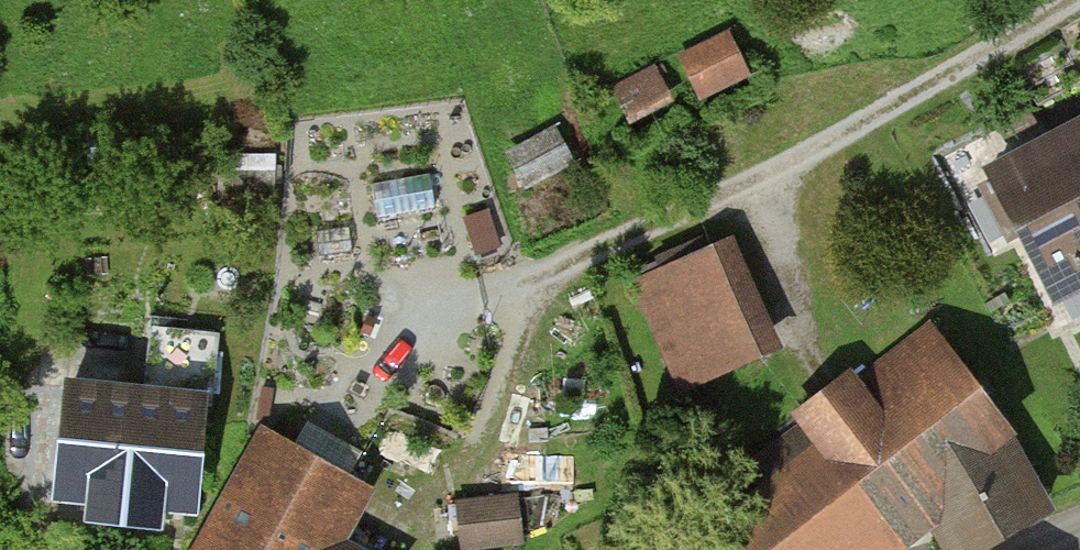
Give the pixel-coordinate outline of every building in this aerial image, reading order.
[(728,35),(684,56),(702,94),(720,85),(716,77),(742,65),(728,35)] [(655,69),(616,90),(628,114),(667,93),(655,69)] [(1059,141),(1079,181),(1079,130),(1059,141)] [(556,133),(512,156),(525,181),(569,158),(556,133)] [(1059,141),(994,174),(1010,205),(1048,280),(1079,263),(1079,181),(1059,141)] [(272,155),(218,157),(219,193),(273,192),(272,155)] [(432,174),(366,184),(373,226),(438,216),(432,174)] [(350,225),(314,230),(318,257),(353,252),(350,225)] [(759,354),(714,253),(639,286),(684,387),(759,354)] [(744,549),(847,549),(922,494),(951,546),(943,549),(979,549),(1045,512),(999,432),(1001,430),(923,328),(851,384),(848,381),(826,398),(804,414),(808,418),(744,466),(767,493),(725,524),(744,549)] [(149,397),(71,390),(61,490),(191,502),(200,405),(208,406),(215,340),(155,334),(149,397)] [(218,549),(313,549),(321,535),(347,489),(276,448),(218,549)] [(515,499),(460,505),(465,544),(520,538),(515,499)] [(313,549),(347,549),(321,535),(313,549)]
